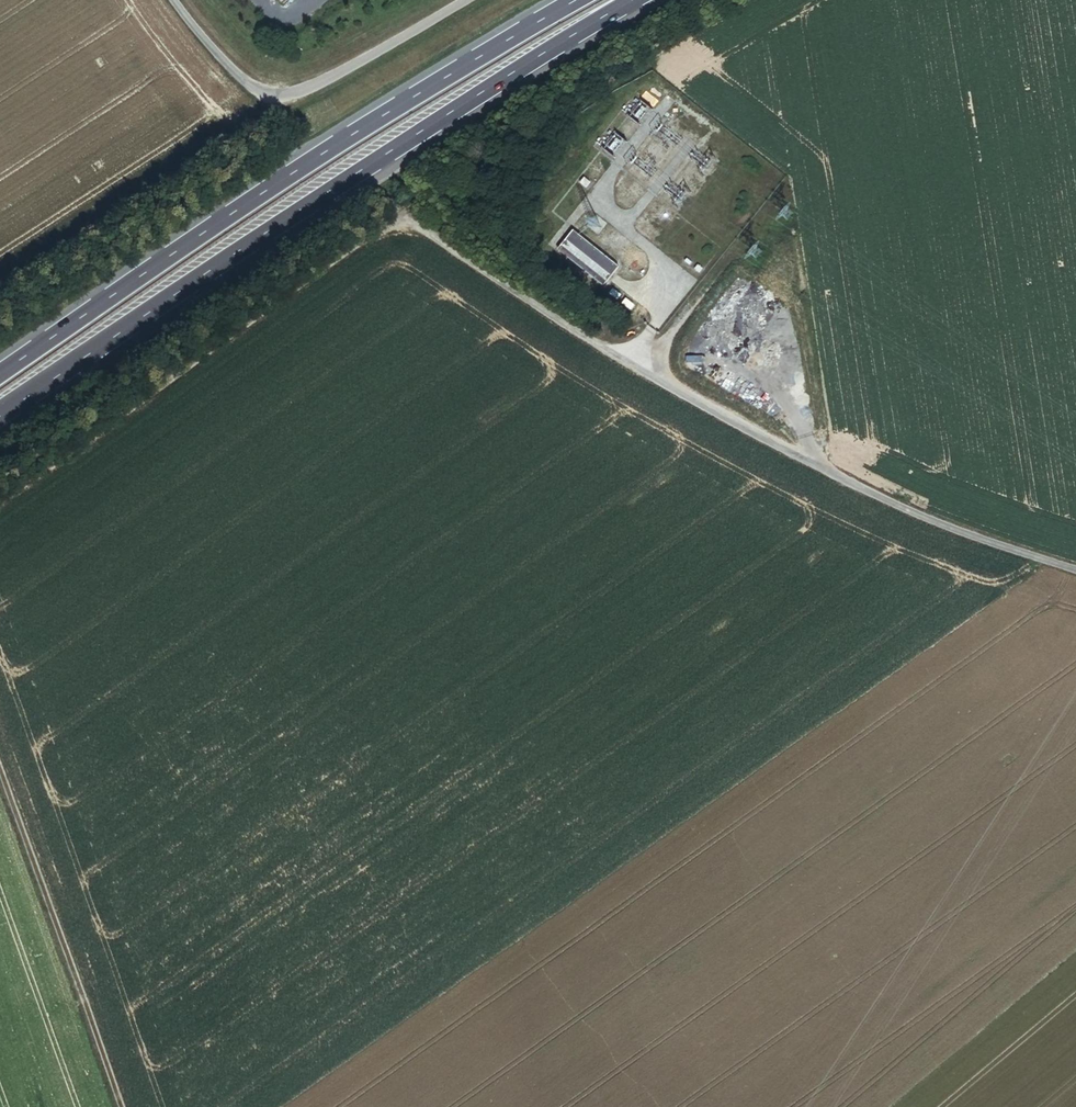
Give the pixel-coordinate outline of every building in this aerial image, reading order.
[(616,267),(571,230),(556,248),(602,285),(616,267)]
